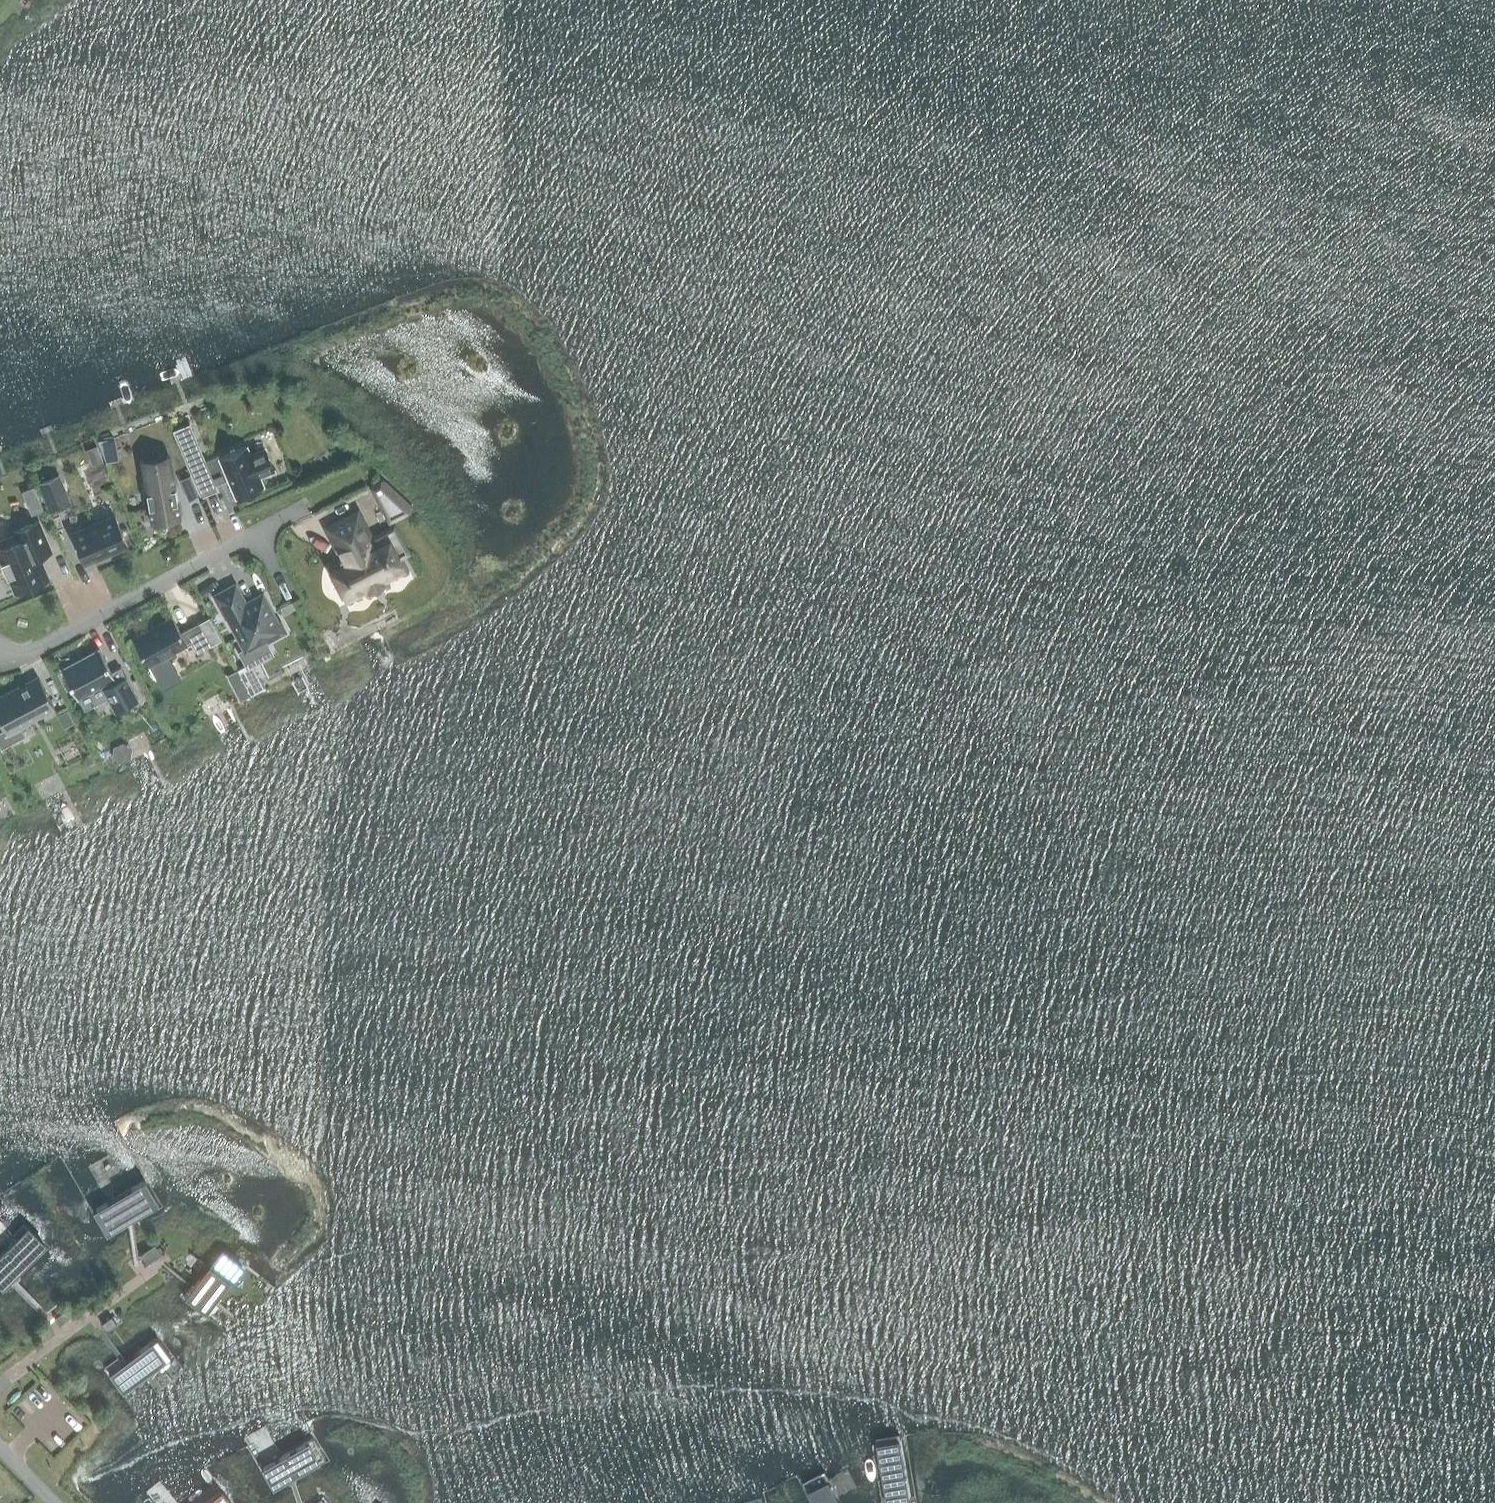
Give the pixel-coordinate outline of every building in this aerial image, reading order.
[(172,431),(182,453),(190,449),(181,427),(172,431)] [(86,450),(92,465),(103,461),(96,445),(86,450)] [(263,486),(258,476),(273,470),(264,450),(250,456),(246,447),(220,458),(219,455),(205,461),(215,484),(228,479),(236,498),(263,486)] [(142,459),(140,459),(151,523),(179,517),(168,454),(165,455),(166,459),(143,463),(142,459)] [(70,504),(58,474),(38,483),(50,512),(70,504)] [(192,481),(181,485),(188,501),(198,497),(192,481)] [(389,518),(409,508),(393,494),(380,482),(373,486),(389,518)] [(40,502),(28,507),(31,514),(43,509),(40,502)] [(327,529),(338,550),(339,549),(347,563),(331,571),(346,599),(367,588),(369,592),(383,584),(381,581),(403,570),(388,542),(375,548),(357,513),(327,529)] [(115,516),(71,534),(83,563),(127,545),(115,516)] [(0,548),(0,553),(4,561),(1,562),(7,575),(9,574),(16,591),(46,578),(37,556),(50,551),(47,544),(37,521),(14,530),(19,540),(0,548)] [(234,584),(214,595),(226,617),(227,616),(244,648),(237,652),(246,669),(273,654),(267,642),(268,641),(285,632),(280,622),(277,623),(261,594),(245,603),(234,584)] [(291,602),(280,608),(284,615),(295,608),(291,602)] [(171,617),(132,638),(147,666),(148,665),(162,690),(163,689),(161,686),(176,678),(165,658),(168,656),(168,655),(192,642),(197,652),(210,645),(198,623),(180,632),(171,617)] [(114,678),(99,649),(61,669),(76,698),(114,678)] [(39,679),(0,699),(0,722),(3,729),(5,733),(20,725),(54,707),(39,679)] [(67,710),(56,715),(63,728),(73,722),(67,710)] [(106,1234),(158,1204),(145,1181),(93,1211),(106,1234)] [(17,1275),(44,1247),(26,1228),(0,1254),(0,1287),(2,1289),(9,1283),(17,1275)] [(154,1244),(147,1249),(154,1259),(161,1254),(154,1244)] [(154,1259),(147,1249),(139,1254),(146,1264),(154,1259)] [(221,1250),(194,1285),(185,1297),(184,1298),(205,1314),(242,1266),(221,1250)] [(62,1311),(57,1305),(50,1310),(55,1316),(62,1311)] [(63,1311),(54,1318),(59,1325),(69,1318),(63,1311)] [(116,1324),(116,1323),(111,1316),(101,1323),(106,1331),(116,1324)] [(123,1393),(170,1357),(156,1338),(109,1374),(123,1393)] [(324,1460),(313,1439),(261,1468),(272,1489),(324,1460)] [(900,1441),(877,1445),(887,1502),(892,1502),(910,1500),(900,1441)] [(827,1478),(806,1488),(813,1502),(840,1502),(827,1478)] [(220,1493),(208,1502),(228,1502),(220,1493)]
